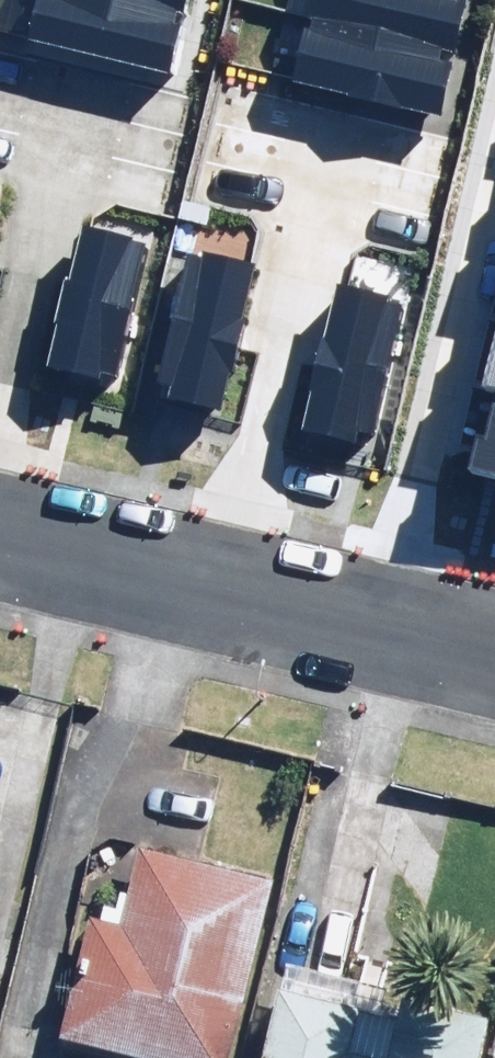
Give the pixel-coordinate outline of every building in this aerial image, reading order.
[(37,29),(189,66),(204,7),(175,0),(44,0),(37,29)] [(312,8),(466,43),(476,0),(313,0),(312,8)] [(312,8),(298,68),(452,103),(466,43),(312,8)] [(150,232),(88,218),(56,367),(119,380),(150,232)] [(195,243),(164,381),(228,395),(258,257),(195,243)] [(411,293),(340,278),(310,426),(381,440),(411,293)] [(145,850),(126,924),(100,917),(70,1034),(162,1057),(233,1057),(278,884),(145,850)] [(359,1052),(367,1013),(389,1018),(396,985),(299,964),(279,1057),(387,1057),(359,1052)] [(494,1022),(494,1008),(410,990),(396,1057),(487,1057),(494,1022)]
